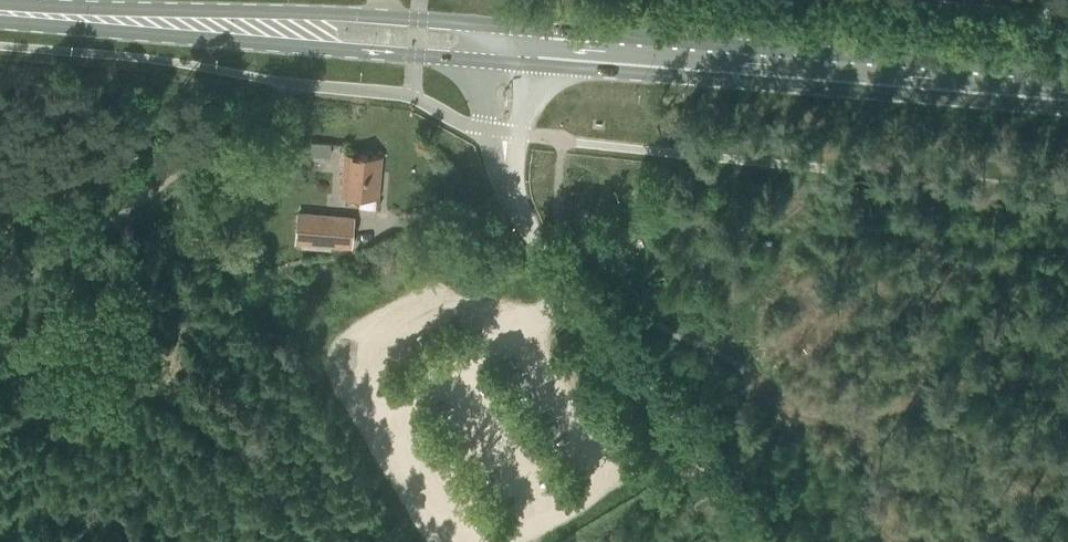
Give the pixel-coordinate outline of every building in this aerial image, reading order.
[(381,156),(344,153),(340,194),(378,197),(381,156)] [(299,214),(296,242),(350,246),(353,219),(299,214)]
